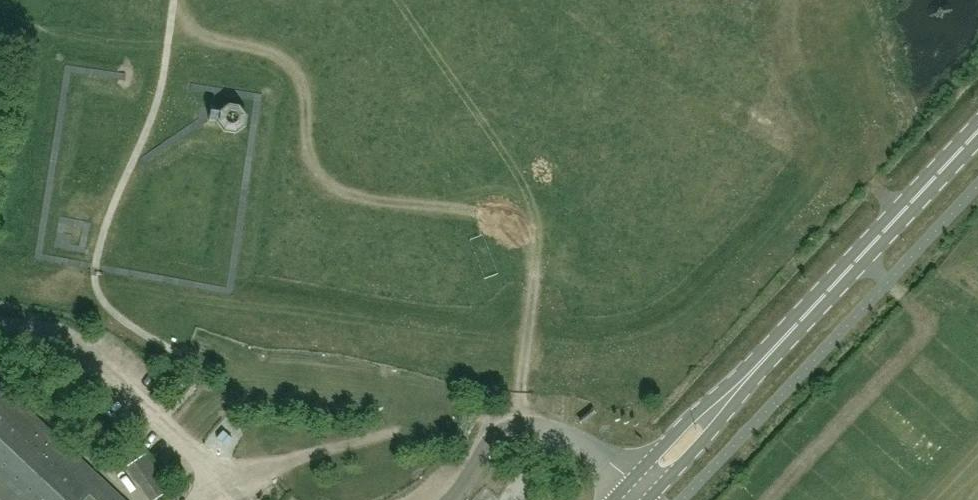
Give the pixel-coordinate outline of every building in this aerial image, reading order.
[(11,499),(78,499),(77,499),(94,482),(0,393),(0,490),(11,499)] [(170,491),(145,454),(129,465),(152,499),(156,499),(170,491)] [(101,489),(91,499),(112,499),(101,489)]
